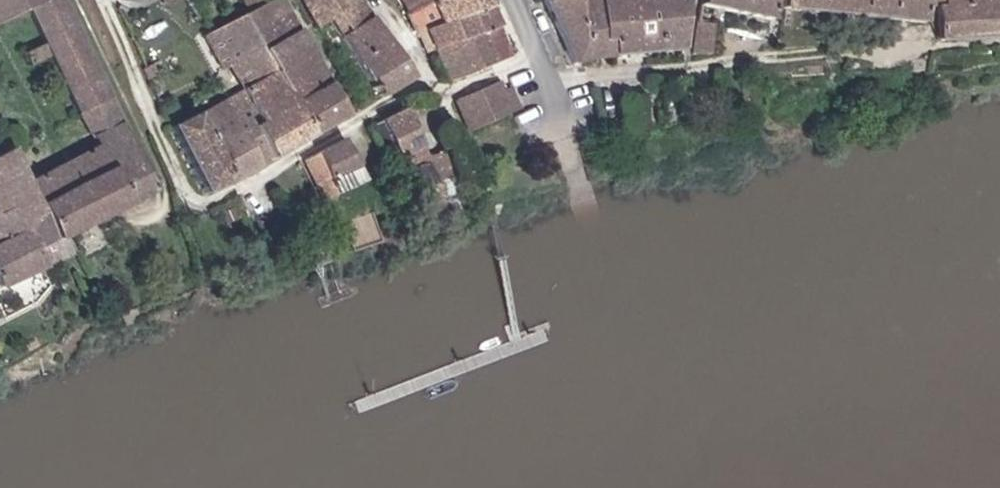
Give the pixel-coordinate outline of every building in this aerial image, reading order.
[(61,253),(69,249),(61,230),(148,190),(58,0),(0,0),(0,16),(34,0),(49,31),(33,39),(39,50),(56,43),(101,139),(26,177),(30,186),(61,253)] [(253,31),(288,13),(281,0),(262,0),(257,3),(243,11),(237,14),(249,33),(253,31)] [(257,3),(255,0),(237,0),(243,11),(257,3)] [(315,26),(324,19),(354,0),(300,0),(315,26)] [(358,0),(354,0),(324,19),(336,37),(368,16),(358,0)] [(422,27),(481,2),(481,0),(425,0),(407,10),(413,23),(422,27)] [(568,0),(543,0),(563,53),(578,46),(568,0)] [(578,46),(603,44),(593,0),(568,0),(578,46)] [(603,44),(647,42),(644,0),(593,0),(603,44)] [(647,42),(672,41),(677,0),(644,0),(647,42)] [(762,11),(764,0),(712,0),(762,11)] [(913,13),(915,1),(915,0),(777,0),(913,13)] [(988,32),(990,0),(936,0),(936,2),(926,1),(927,35),(988,32)] [(505,49),(481,2),(422,27),(432,50),(448,44),(475,32),(487,59),(505,49)] [(253,31),(262,47),(296,29),(288,13),(253,31)] [(706,17),(689,13),(686,44),(702,45),(706,17)] [(227,70),(263,50),(262,47),(253,31),(249,33),(237,14),(203,32),(198,35),(219,74),(227,70)] [(368,16),(336,37),(377,94),(407,74),(368,16)] [(263,50),(269,62),(303,43),(296,29),(262,47),(263,50)] [(461,72),(487,59),(475,32),(448,44),(461,72)] [(282,85),(315,68),(303,43),(269,62),(277,76),(282,85)] [(461,72),(448,44),(432,50),(445,79),(461,72)] [(240,95),(277,76),(269,62),(263,50),(227,70),(240,95)] [(339,118),(315,68),(282,85),(308,134),(339,118)] [(495,79),(509,110),(517,107),(504,75),(495,79)] [(282,85),(277,76),(240,95),(228,102),(258,162),(308,134),(282,85)] [(468,128),(509,110),(495,79),(454,98),(468,128)] [(227,178),(258,162),(228,102),(197,118),(227,178)] [(400,109),(379,121),(398,157),(420,145),(400,109)] [(197,191),(227,178),(197,118),(194,113),(167,126),(197,191)] [(30,186),(26,177),(9,141),(0,145),(0,200),(30,186)] [(358,180),(339,142),(300,161),(318,198),(358,180)] [(420,145),(398,157),(407,172),(428,161),(420,145)] [(0,200),(0,211),(17,204),(41,260),(61,253),(30,186),(0,200)] [(26,225),(17,204),(0,211),(0,236),(26,225)] [(41,260),(26,225),(0,236),(0,278),(41,260)]
